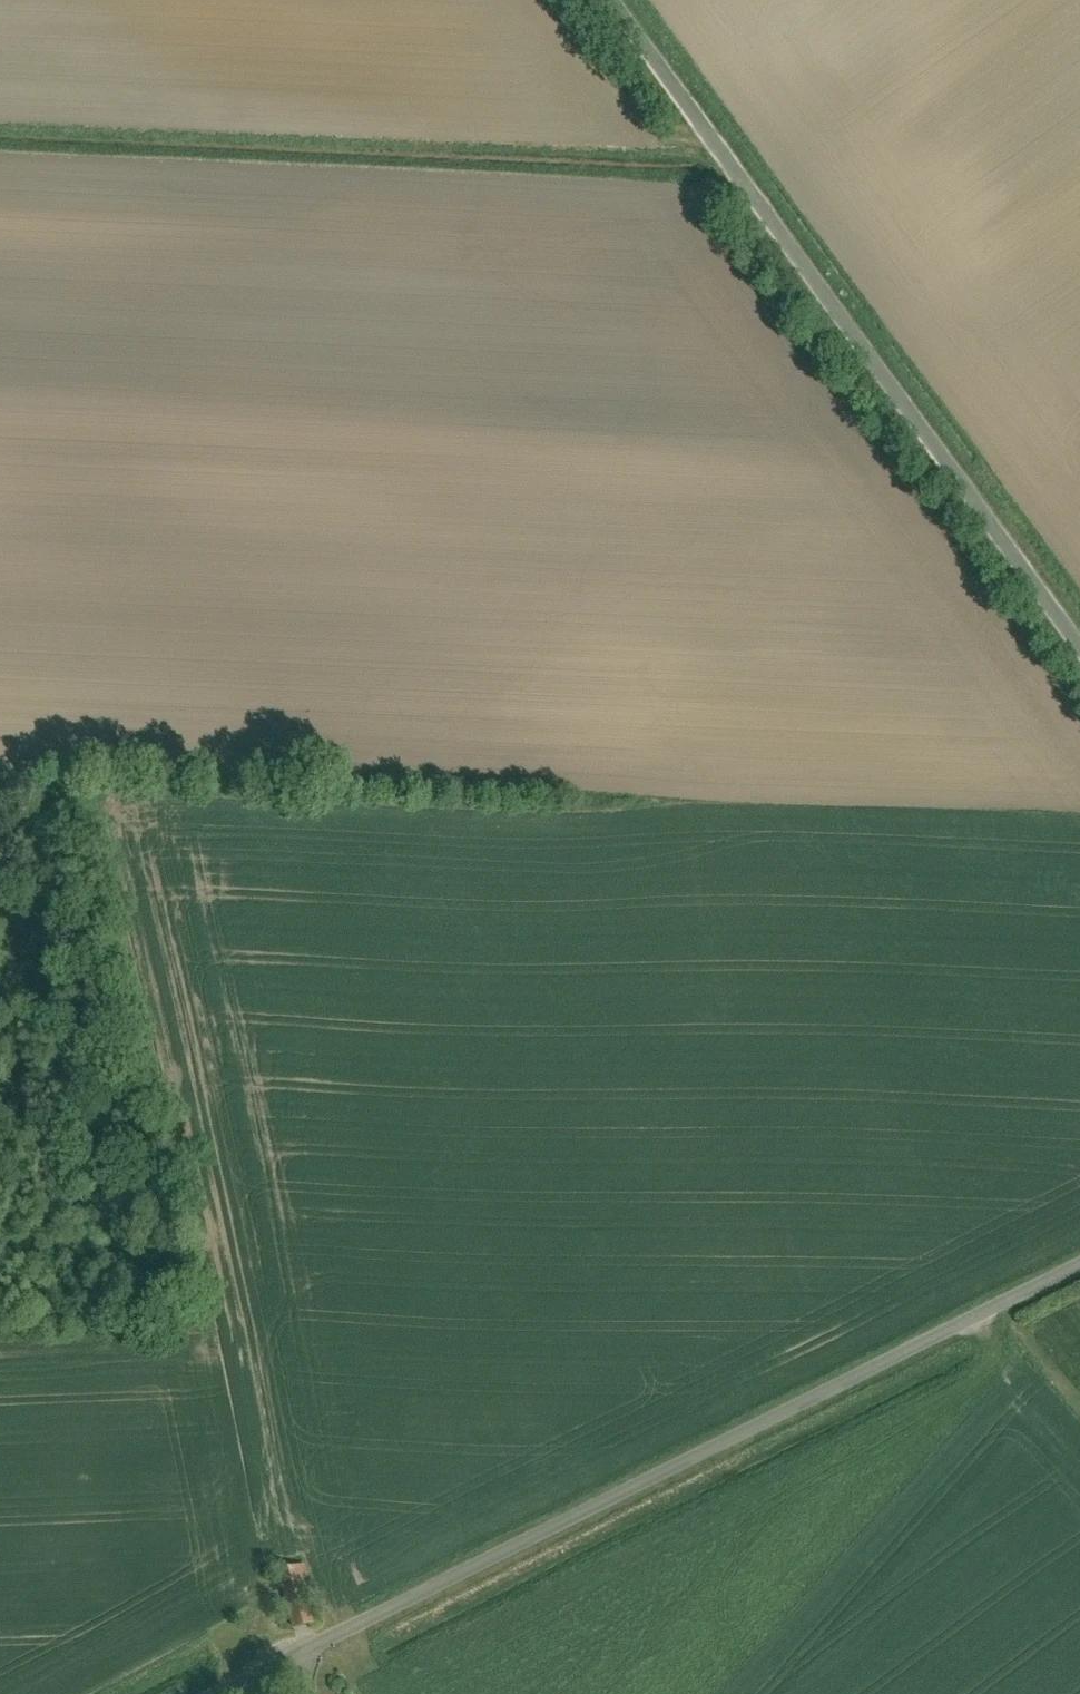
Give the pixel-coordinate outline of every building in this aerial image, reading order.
[(306,1568),(280,1575),(295,1631),(322,1624),(306,1568)]
